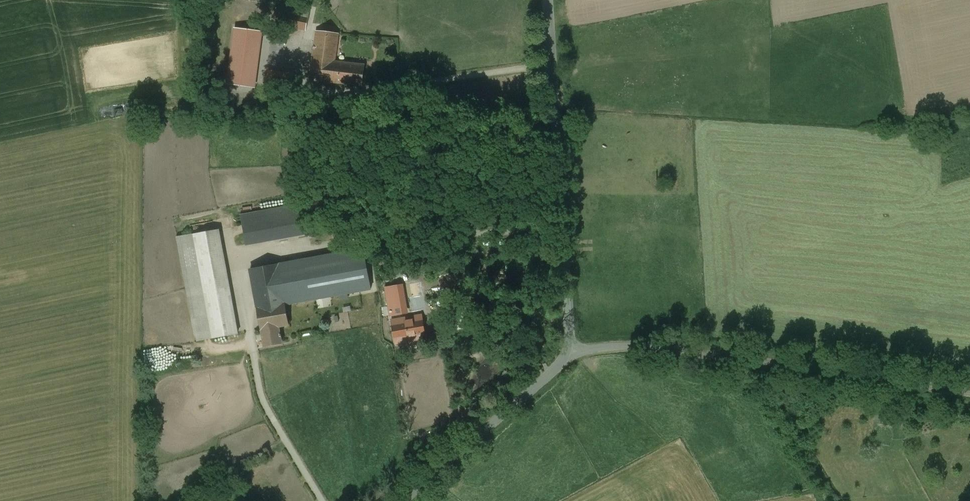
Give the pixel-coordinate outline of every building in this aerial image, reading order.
[(312,6),(288,0),(282,24),(307,29),(312,6)] [(310,80),(352,85),(354,64),(335,62),(340,34),(317,30),(310,80)] [(270,51),(246,49),(242,84),(266,86),(266,85),(293,89),(294,78),(266,75),(270,51)] [(365,65),(354,64),(352,85),(363,86),(365,65)] [(312,209),(242,221),(246,244),(318,232),(312,209)] [(221,228),(175,237),(194,339),(239,331),(221,228)] [(365,249),(278,264),(286,303),(372,289),(365,249)] [(290,324),(286,303),(278,264),(278,263),(251,268),(265,346),(282,343),(281,337),(282,336),(282,334),(279,334),(279,333),(274,334),(273,327),(290,324)] [(408,302),(389,306),(395,344),(426,338),(423,315),(411,316),(408,302)] [(910,414),(897,412),(896,420),(910,422),(910,414)]
